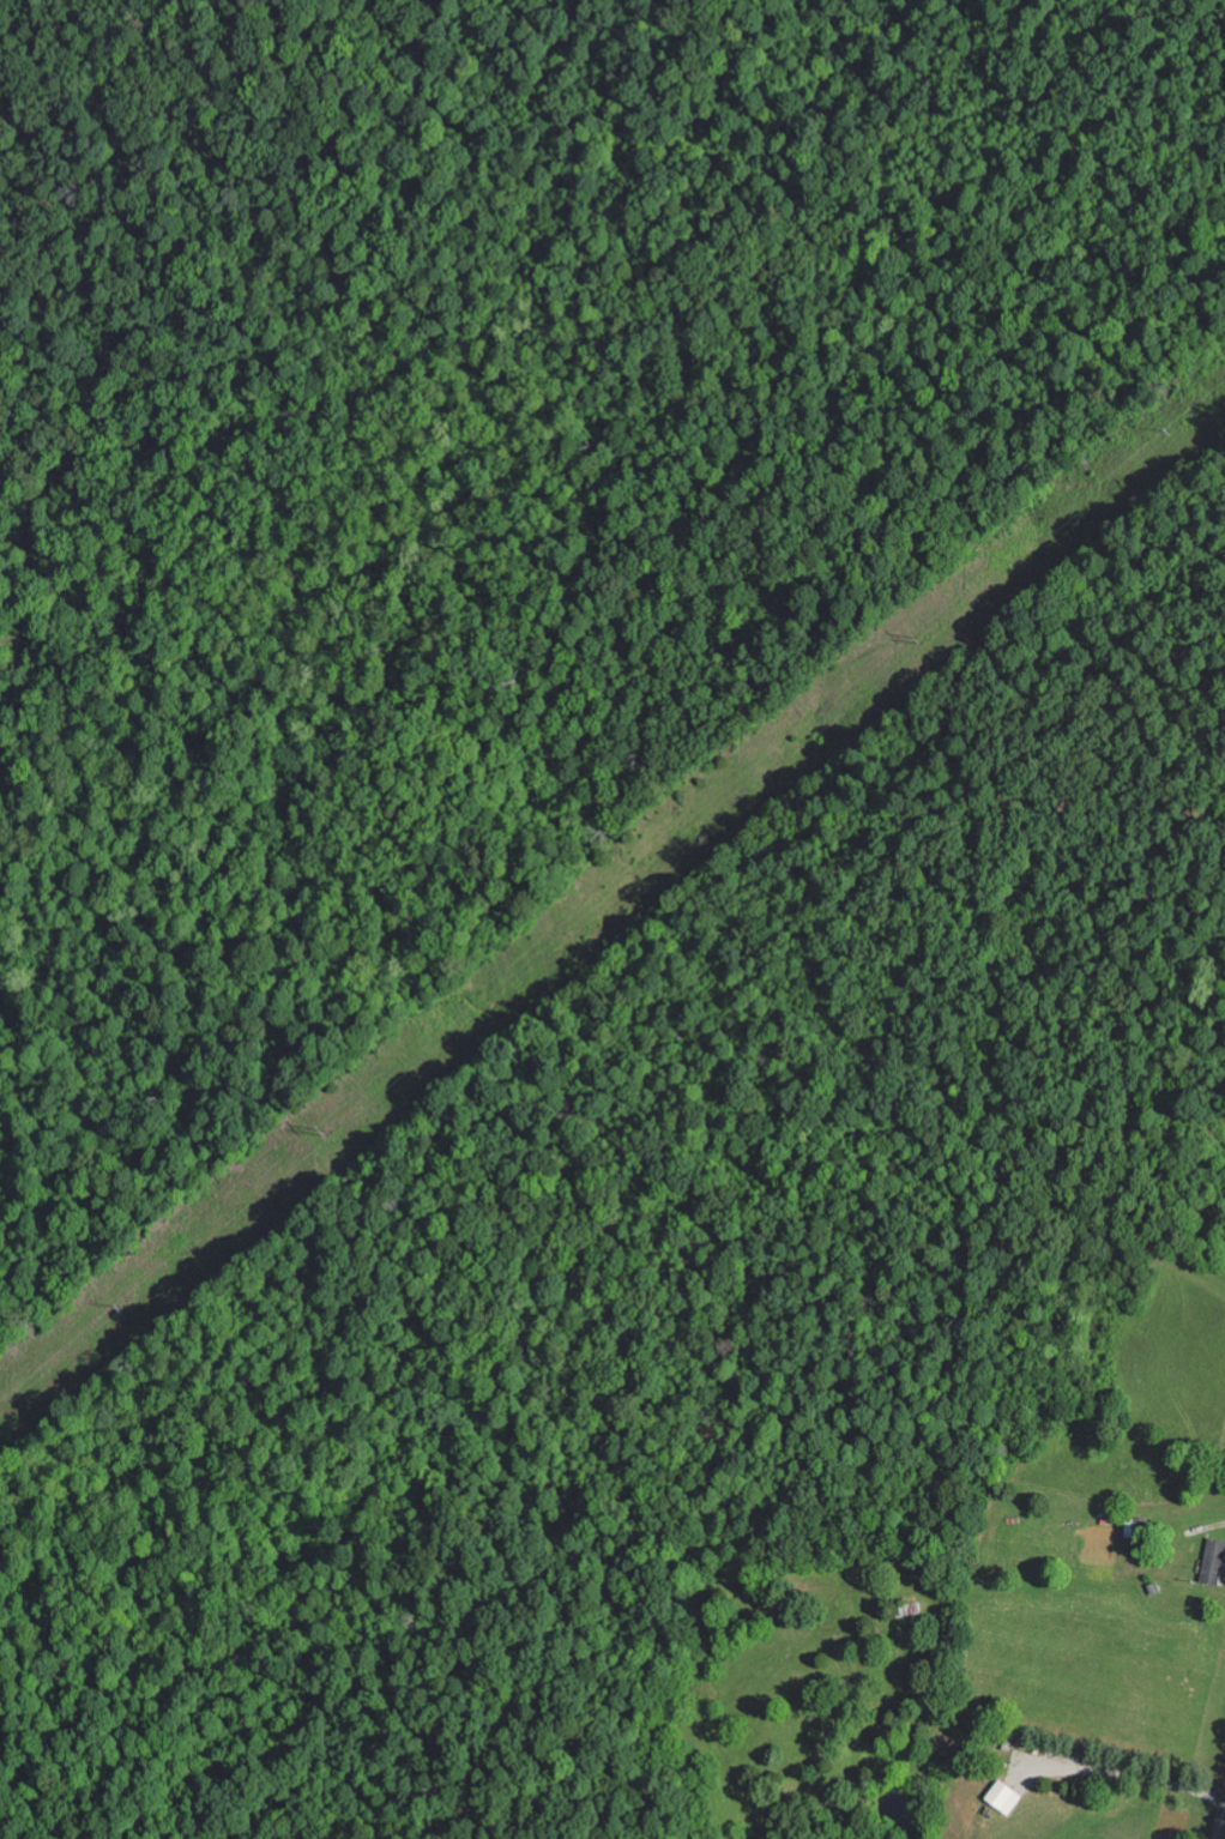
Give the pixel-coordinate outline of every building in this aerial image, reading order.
[(1124,1539),(1145,1539),(1146,1520),(1124,1519),(1124,1539)] [(1217,1587),(1224,1556),(1224,1542),(1210,1539),(1199,1582),(1217,1587)] [(1008,1817),(1021,1797),(997,1780),(983,1801),(1008,1817)]
